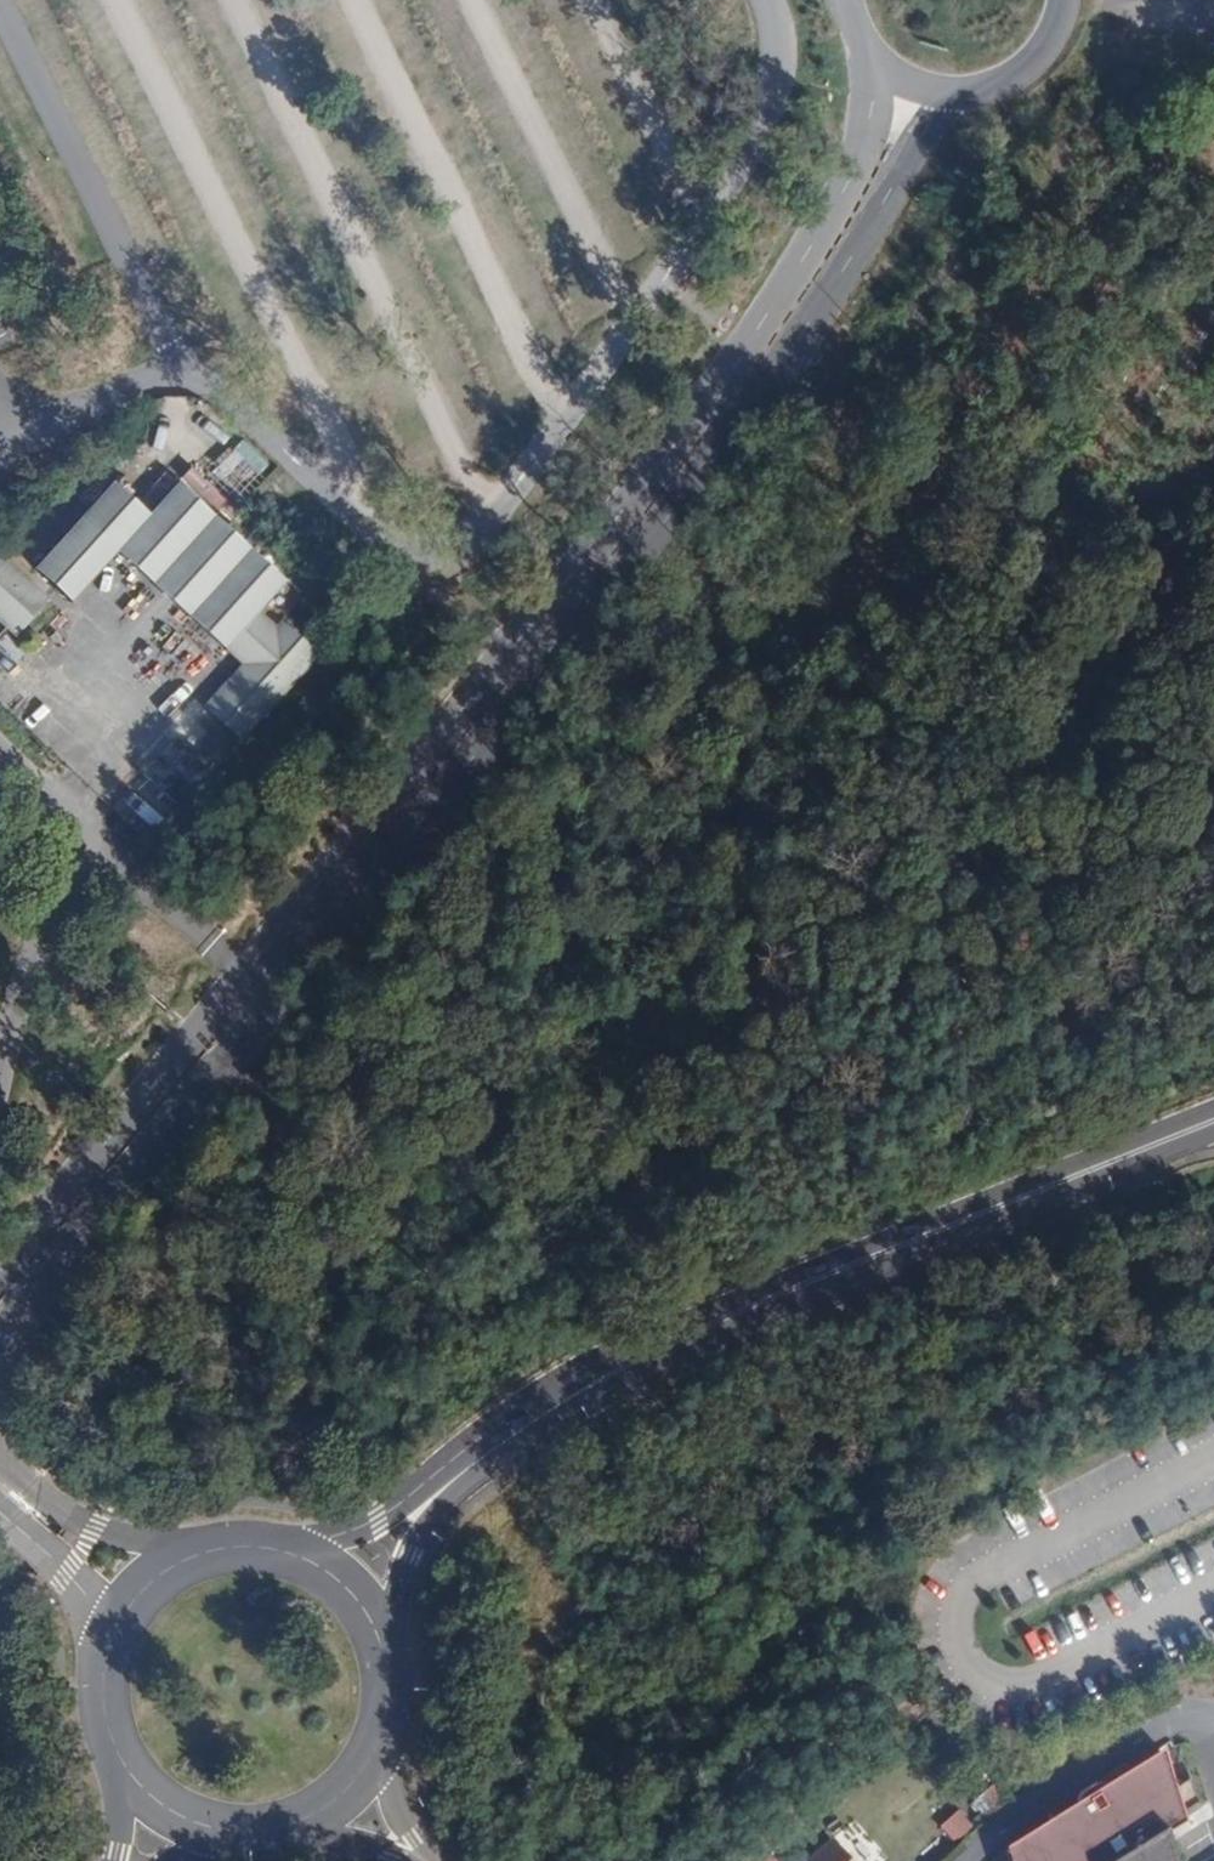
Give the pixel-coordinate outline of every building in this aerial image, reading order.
[(247,489),(235,456),(203,468),(214,501),(247,489)] [(260,612),(287,582),(247,546),(178,483),(149,515),(113,482),(34,569),(71,603),(117,553),(225,650),(232,642),(249,657),(242,665),(204,707),(241,741),(301,675),(287,662),(305,642),(282,622),(277,627),(260,612)] [(50,600),(0,555),(0,556),(0,622),(7,628),(16,637),(50,600)] [(232,642),(225,650),(242,665),(249,657),(232,642)] [(301,675),(319,655),(305,642),(287,662),(301,675)] [(1006,1856),(1008,1860),(1164,1860),(1156,1838),(1175,1827),(1154,1763),(1097,1799),(1092,1795),(1086,1795),(1075,1803),(1071,1809),(1069,1816),(1006,1856)]
